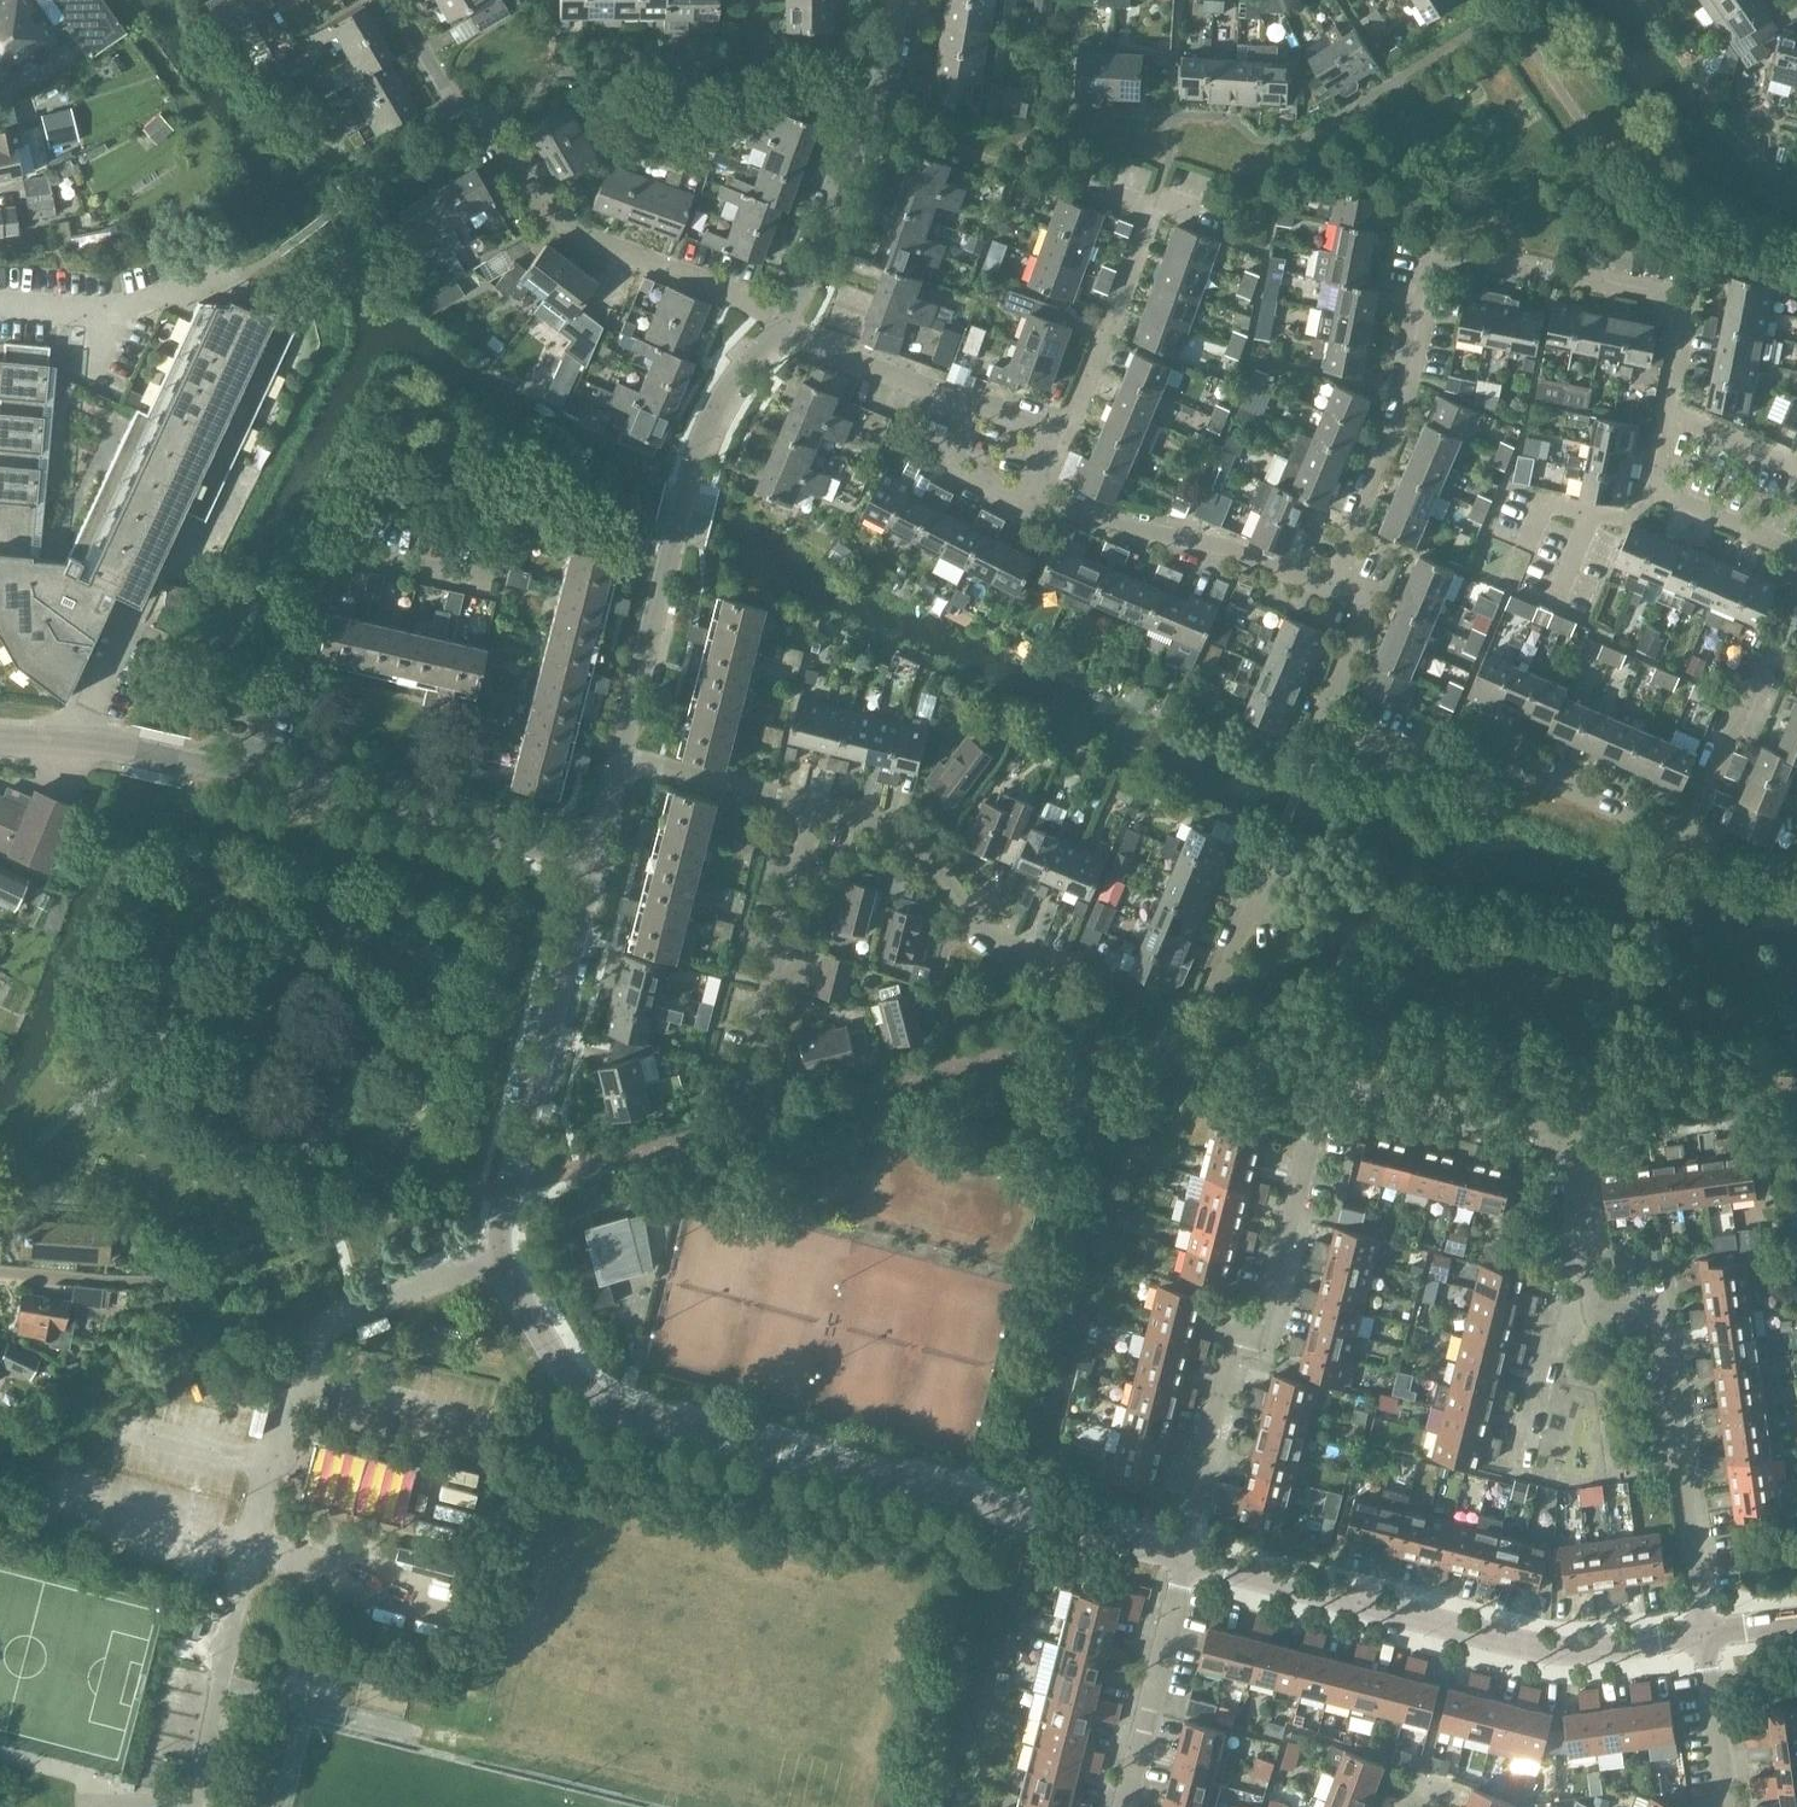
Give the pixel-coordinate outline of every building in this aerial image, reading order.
[(103,0),(0,0),(0,85),(63,41),(61,37),(69,31),(90,58),(126,32),(103,0)] [(205,2),(224,34),(241,25),(252,44),(262,38),(255,25),(255,26),(240,0),(208,0),(205,2)] [(255,26),(255,25),(264,20),(253,1),(255,0),(240,0),(255,26)] [(427,1),(432,9),(439,4),(449,20),(466,10),(478,31),(509,13),(502,0),(498,0),(492,3),(491,0),(429,0),(427,1)] [(586,17),(586,0),(559,0),(559,26),(569,26),(569,17),(586,17)] [(612,26),(612,0),(586,0),(586,17),(604,17),(604,26),(612,26)] [(638,17),(638,0),(612,0),(612,26),(621,26),(621,17),(638,17)] [(664,26),(665,26),(664,0),(638,0),(638,17),(656,17),(656,26),(664,26)] [(691,31),(691,0),(664,0),(665,26),(664,26),(664,31),(691,31)] [(691,31),(717,31),(717,11),(718,11),(718,5),(717,5),(717,0),(691,0),(691,31)] [(937,21),(992,30),(994,18),(1014,21),(1016,8),(967,0),(950,0),(947,14),(939,13),(937,21)] [(1016,8),(1017,0),(967,0),(1016,8)] [(1051,13),(1053,0),(1038,0),(1036,11),(1051,13)] [(1214,13),(1215,0),(1211,0),(1205,0),(1204,12),(1214,13)] [(1215,0),(1214,13),(1225,13),(1226,1),(1215,0)] [(1259,8),(1259,0),(1249,0),(1248,8),(1259,8)] [(1259,8),(1269,9),(1270,0),(1259,0),(1259,8)] [(1430,22),(1464,0),(1416,0),(1430,22)] [(1716,22),(1748,0),(1701,0),(1716,22)] [(1716,22),(1740,56),(1773,33),(1765,21),(1775,15),(1764,0),(1748,0),(1716,22)] [(841,4),(785,4),(786,38),(776,38),(775,55),(811,55),(811,31),(832,31),(832,12),(840,12),(841,4)] [(336,35),(345,50),(378,31),(363,5),(311,35),(317,46),(336,35)] [(1368,16),(1374,25),(1384,18),(1379,10),(1368,16)] [(1384,18),(1374,25),(1379,34),(1390,27),(1384,18)] [(945,31),(942,49),(1007,60),(1009,47),(990,44),(992,30),(937,21),(936,30),(945,31)] [(1356,81),(1380,66),(1356,29),(1344,37),(1337,26),(1326,33),(1333,44),(1356,81)] [(1796,86),(1796,32),(1785,28),(1770,78),(1796,86)] [(341,87),(347,84),(347,83),(386,60),(387,61),(393,57),(378,31),(345,50),(354,66),(335,77),(341,87)] [(1333,44),(1310,59),(1317,69),(1309,74),(1308,79),(1313,87),(1318,88),(1326,83),(1334,95),(1342,90),(1344,94),(1348,95),(1357,89),(1358,84),(1356,81),(1333,44)] [(930,64),(929,73),(983,82),(985,69),(1005,72),(1007,60),(942,49),(939,66),(930,64)] [(1106,95),(1110,96),(1112,53),(1081,51),(1078,94),(1084,94),(1087,100),(1102,101),(1106,95)] [(1112,53),(1110,96),(1141,98),(1143,55),(1112,53)] [(1170,56),(1155,55),(1155,65),(1169,65),(1170,56)] [(1182,100),(1209,102),(1212,59),(1184,57),(1182,100)] [(1209,102),(1235,103),(1238,60),(1212,59),(1209,102)] [(347,84),(362,109),(401,86),(387,61),(386,60),(347,83),(347,84)] [(1235,103),(1261,105),(1264,62),(1238,60),(1235,103)] [(1264,62),(1261,105),(1289,107),(1291,63),(1264,62)] [(983,82),(929,73),(927,81),(936,83),(933,101),(953,104),(953,105),(958,106),(958,105),(998,112),(1000,99),(981,95),(983,82)] [(401,86),(362,109),(377,135),(417,112),(401,86)] [(334,90),(325,95),(332,107),(341,101),(334,90)] [(588,93),(578,98),(585,109),(594,104),(588,93)] [(1334,95),(1318,104),(1322,111),(1338,103),(1334,95)] [(526,128),(542,154),(581,131),(566,105),(526,128)] [(69,109),(43,115),(51,148),(77,142),(69,109)] [(753,122),(749,133),(806,154),(816,125),(780,112),(774,129),(753,122)] [(22,174),(15,146),(23,144),(20,128),(0,133),(0,179),(22,174)] [(358,131),(349,136),(355,147),(365,142),(358,131)] [(581,131),(542,154),(557,181),(596,158),(581,131)] [(603,140),(614,147),(620,139),(610,131),(603,140)] [(766,151),(760,168),(796,181),(806,154),(749,133),(745,144),(766,151)] [(614,147),(624,155),(631,146),(620,139),(614,147)] [(916,152),(906,180),(963,201),(967,190),(946,183),(952,165),(916,152)] [(657,167),(669,171),(673,161),(661,157),(657,167)] [(673,161),(669,171),(681,176),(685,166),(673,161)] [(592,207),(621,218),(636,175),(607,165),(592,207)] [(474,168),(448,183),(467,216),(483,207),(494,226),(504,220),(474,168)] [(733,177),(730,188),(729,188),(779,206),(779,207),(786,210),(796,181),(760,168),(754,185),(733,177)] [(621,218),(649,228),(664,185),(636,175),(621,218)] [(906,180),(896,208),(932,221),(938,204),(959,212),(963,201),(906,180)] [(448,183),(423,198),(453,250),(463,244),(451,225),(467,216),(448,183)] [(664,185),(649,228),(677,238),(693,195),(664,185)] [(769,234),(779,207),(779,206),(729,188),(730,188),(723,185),(718,197),(739,204),(733,221),(769,234)] [(1332,223),(1340,225),(1340,224),(1377,231),(1383,201),(1338,192),(1332,223)] [(455,254),(423,198),(396,213),(422,258),(438,249),(445,260),(455,254)] [(1062,199),(1051,228),(1094,243),(1105,214),(1062,199)] [(1281,212),(1295,215),(1298,202),(1283,199),(1281,212)] [(52,201),(26,206),(29,218),(54,212),(52,201)] [(17,235),(14,207),(0,209),(0,237),(17,235)] [(896,208),(886,236),(943,256),(946,245),(926,238),(932,221),(896,208)] [(1295,215),(1281,212),(1278,225),(1293,228),(1295,215)] [(1116,232),(1130,237),(1134,225),(1121,220),(1116,232)] [(769,234),(733,221),(727,238),(706,231),(702,242),(759,262),(769,234)] [(1340,225),(1335,252),(1372,259),(1377,231),(1340,224),(1340,225)] [(1178,226),(1167,255),(1211,271),(1221,242),(1178,226)] [(1051,228),(1041,257),(1084,272),(1094,243),(1051,228)] [(876,264),(887,268),(912,276),(918,259),(939,267),(943,256),(886,236),(876,264)] [(530,286),(545,298),(571,264),(546,245),(526,270),(514,261),(494,287),(507,297),(510,293),(519,300),(530,286)] [(1315,279),(1343,284),(1343,283),(1366,288),(1366,287),(1372,259),(1335,252),(1320,249),(1315,279)] [(1167,255),(1157,284),(1200,300),(1211,271),(1167,255)] [(1272,256),(1269,269),(1284,272),(1286,259),(1272,256)] [(1084,272),(1041,257),(1030,286),(1073,301),(1084,272)] [(571,264),(545,298),(560,309),(542,333),(584,366),(602,328),(576,309),(596,283),(571,264)] [(1100,278),(1114,283),(1118,271),(1104,266),(1100,278)] [(887,268),(877,295),(934,316),(938,305),(917,297),(923,280),(912,276),(887,268)] [(1267,282),(1281,284),(1284,272),(1269,269),(1267,282)] [(1243,283),(1256,288),(1261,276),(1247,271),(1243,283)] [(1713,283),(1726,286),(1727,275),(1715,273),(1713,283)] [(1734,276),(1728,303),(1771,312),(1776,285),(1734,276)] [(644,277),(639,289),(649,293),(654,281),(644,277)] [(1095,290),(1109,295),(1114,283),(1100,278),(1095,290)] [(1238,295),(1252,300),(1256,288),(1243,283),(1238,295)] [(1343,284),(1337,312),(1374,319),(1380,290),(1366,287),(1366,288),(1343,283),(1343,284)] [(1157,284),(1147,312),(1190,328),(1200,300),(1157,284)] [(667,286),(655,315),(697,332),(709,304),(667,286)] [(1485,343),(1495,294),(1480,291),(1478,292),(1477,293),(1476,297),(1467,295),(1465,305),(1458,338),(1485,343)] [(1032,314),(1021,342),(1061,357),(1072,328),(1042,317),(1047,302),(1021,293),(1015,308),(1032,314)] [(1485,343),(1511,348),(1519,306),(1510,304),(1511,299),(1509,297),(1495,294),(1485,343)] [(869,324),(861,341),(898,354),(905,336),(903,335),(909,319),(930,327),(934,316),(877,295),(867,324),(869,324)] [(1546,350),(1573,355),(1574,349),(1583,306),(1556,301),(1546,350)] [(4,343),(3,360),(0,360),(0,620),(3,626),(0,627),(0,639),(16,666),(24,659),(37,669),(32,677),(64,701),(87,652),(78,645),(104,589),(139,606),(168,542),(190,553),(302,314),(277,303),(274,309),(198,303),(147,414),(136,409),(65,562),(31,559),(49,347),(4,343)] [(1728,303),(1723,329),(1766,337),(1771,312),(1728,303)] [(1519,306),(1511,348),(1538,354),(1546,311),(1519,306)] [(1574,349),(1599,354),(1608,311),(1583,306),(1574,349)] [(1321,308),(1315,337),(1332,340),(1369,348),(1374,319),(1337,312),(1321,308)] [(1599,354),(1625,359),(1634,317),(1608,311),(1599,354)] [(1190,328),(1147,312),(1136,342),(1179,358),(1190,328)] [(1261,313),(1258,326),(1272,329),(1275,316),(1261,313)] [(655,315),(643,341),(643,342),(686,360),(686,359),(697,332),(655,315)] [(1707,315),(1705,325),(1717,328),(1719,317),(1707,315)] [(1634,317),(1625,359),(1652,365),(1660,322),(1634,317)] [(625,320),(620,332),(630,336),(635,324),(625,320)] [(964,351),(979,357),(988,331),(973,325),(964,351)] [(1705,325),(1703,335),(1715,338),(1717,328),(1705,325)] [(1256,338),(1270,341),(1272,329),(1258,326),(1256,338)] [(1723,329),(1718,354),(1761,363),(1766,337),(1723,329)] [(1231,343),(1244,348),(1249,336),(1235,331),(1231,343)] [(650,364),(646,375),(681,390),(693,362),(686,359),(686,360),(643,342),(643,341),(637,339),(632,350),(646,355),(644,361),(650,364)] [(1369,348),(1332,340),(1325,369),(1363,377),(1369,348)] [(1061,357),(1021,342),(1011,372),(1020,376),(1051,387),(1061,357)] [(1244,348),(1231,343),(1226,355),(1240,360),(1244,348)] [(1138,353),(1126,380),(1161,395),(1173,367),(1138,353)] [(1718,354),(1713,380),(1756,388),(1761,363),(1718,354)] [(1523,370),(1534,372),(1536,360),(1526,358),(1523,370)] [(1611,375),(1622,377),(1624,365),(1614,363),(1611,375)] [(805,381),(793,409),(849,432),(853,422),(833,413),(839,397),(841,398),(848,380),(814,365),(807,382),(805,381)] [(1624,365),(1622,377),(1632,379),(1634,367),(1624,365)] [(1020,376),(1011,372),(993,366),(988,380),(1015,390),(1020,376)] [(1695,376),(1707,379),(1709,368),(1697,366),(1695,376)] [(1257,369),(1252,381),(1265,387),(1270,375),(1257,369)] [(618,383),(614,393),(670,417),(681,390),(646,375),(638,391),(618,383)] [(1707,379),(1695,376),(1693,387),(1705,389),(1707,379)] [(1448,391),(1470,400),(1475,387),(1453,378),(1448,391)] [(1115,407),(1150,421),(1161,395),(1126,380),(1115,407)] [(1756,388),(1713,380),(1708,407),(1751,415),(1756,388)] [(1536,398),(1561,403),(1563,389),(1539,384),(1536,398)] [(1338,385),(1326,412),(1361,427),(1372,399),(1338,385)] [(670,417),(614,393),(610,404),(629,412),(622,429),(658,445),(670,417)] [(1241,408),(1254,413),(1259,402),(1246,396),(1241,408)] [(1439,396),(1427,424),(1462,439),(1469,443),(1482,413),(1439,396)] [(1796,429),(1796,396),(1795,396),(1783,423),(1796,429)] [(1218,405),(1213,417),(1226,422),(1231,410),(1218,405)] [(1115,407),(1104,433),(1138,448),(1150,421),(1115,407)] [(1241,408),(1236,419),(1249,425),(1254,413),(1241,408)] [(793,409),(782,436),(817,451),(824,434),(844,443),(849,432),(793,409)] [(1326,412),(1315,439),(1349,454),(1361,427),(1326,412)] [(1591,416),(1579,414),(1577,424),(1589,427),(1591,416)] [(1226,422),(1213,417),(1208,428),(1221,434),(1226,422)] [(1597,417),(1592,444),(1634,453),(1640,426),(1597,417)] [(1416,451),(1451,465),(1462,439),(1427,424),(1416,451)] [(1104,433),(1093,459),(1092,460),(1127,475),(1138,448),(1104,433)] [(1301,433),(1290,460),(1338,480),(1349,454),(1315,439),(1301,433)] [(782,436),(771,463),(826,486),(830,476),(810,467),(817,451),(782,436)] [(1528,437),(1523,457),(1539,460),(1539,458),(1547,459),(1552,442),(1544,440),(1528,437)] [(1497,453),(1511,459),(1516,447),(1502,442),(1497,453)] [(1592,444),(1587,470),(1629,478),(1634,453),(1592,444)] [(1218,461),(1231,467),(1236,455),(1223,449),(1218,461)] [(1416,451),(1405,478),(1439,492),(1451,465),(1416,451)] [(1511,459),(1497,453),(1492,465),(1506,471),(1511,459)] [(1092,460),(1093,459),(1085,456),(1073,484),(1116,502),(1127,475),(1092,460)] [(1568,466),(1581,469),(1583,458),(1570,456),(1568,466)] [(1190,470),(1204,476),(1209,464),(1195,458),(1190,470)] [(923,466),(911,459),(904,472),(916,478),(923,466)] [(1290,460),(1279,486),(1292,491),(1292,492),(1310,500),(1310,501),(1327,508),(1338,480),(1290,460)] [(1231,467),(1218,461),(1213,473),(1226,479),(1231,467)] [(826,486),(771,463),(759,491),(794,506),(801,488),(821,497),(826,486)] [(1581,469),(1568,466),(1567,477),(1579,479),(1581,469)] [(1511,480),(1523,485),(1528,473),(1516,468),(1511,480)] [(1185,482),(1199,487),(1204,476),(1190,470),(1185,482)] [(1629,478),(1587,470),(1581,497),(1624,505),(1629,478)] [(864,514),(890,528),(908,494),(908,495),(912,487),(885,473),(864,514)] [(1405,478),(1393,504),(1428,519),(1439,492),(1405,478)] [(925,495),(937,501),(943,488),(932,482),(925,495)] [(1279,486),(1276,484),(1264,512),(1299,527),(1299,526),(1310,501),(1310,500),(1292,492),(1292,491),(1279,486)] [(1207,487),(1202,499),(1215,505),(1220,493),(1207,487)] [(943,488),(937,501),(948,507),(955,494),(943,488)] [(890,528),(916,541),(934,507),(908,495),(908,494),(890,528)] [(1475,507),(1488,512),(1493,500),(1480,495),(1475,507)] [(1174,509),(1187,515),(1193,503),(1179,497),(1174,509)] [(1428,519),(1393,504),(1382,532),(1417,546),(1428,519)] [(916,541),(942,554),(959,521),(934,507),(916,541)] [(1488,512),(1475,507),(1470,519),(1483,524),(1488,512)] [(977,522),(988,528),(995,515),(983,509),(977,522)] [(1299,527),(1264,512),(1253,539),(1295,557),(1307,529),(1299,526),(1299,527)] [(995,515),(988,528),(1000,534),(1006,521),(995,515)] [(942,554),(968,567),(985,534),(959,521),(942,554)] [(1065,523),(1060,537),(1072,542),(1078,528),(1065,523)] [(1616,563),(1641,574),(1658,534),(1633,523),(1616,563)] [(968,567),(993,581),(1011,547),(985,534),(968,567)] [(1641,574),(1665,584),(1682,544),(1658,534),(1641,574)] [(1029,549),(1040,555),(1047,542),(1035,536),(1029,549)] [(1102,554),(1114,559),(1120,546),(1108,541),(1102,554)] [(1665,584),(1689,594),(1706,554),(1682,544),(1665,584)] [(1041,580),(1069,592),(1083,557),(1056,545),(1041,580)] [(1114,559),(1126,564),(1131,551),(1120,546),(1114,559)] [(1011,547),(993,581),(1020,594),(1037,561),(1011,547)] [(591,672),(607,609),(625,613),(629,598),(611,594),(619,561),(570,549),(510,786),(558,798),(567,766),(586,771),(589,755),(571,751),(587,687),(605,692),(609,677),(591,672)] [(1457,549),(1452,561),(1465,566),(1470,554),(1457,549)] [(1689,594),(1713,605),(1730,565),(1706,554),(1689,594)] [(1422,556),(1410,583),(1445,598),(1456,571),(1422,556)] [(1069,592),(1096,603),(1110,568),(1083,557),(1069,592)] [(1155,577),(1167,582),(1173,568),(1161,563),(1155,577)] [(1713,605),(1737,615),(1754,575),(1730,565),(1713,605)] [(510,568),(507,583),(527,588),(531,573),(510,568)] [(1096,603),(1122,614),(1137,579),(1110,568),(1096,603)] [(1173,568),(1167,582),(1179,587),(1185,573),(1173,568)] [(384,575),(369,572),(365,592),(380,596),(384,575)] [(1236,589),(1251,595),(1258,579),(1243,572),(1236,589)] [(1754,575),(1737,615),(1762,625),(1779,585),(1754,575)] [(1624,587),(1634,591),(1639,580),(1629,576),(1624,587)] [(1122,614),(1149,626),(1164,591),(1137,579),(1122,614)] [(1221,606),(1225,596),(1227,591),(1230,584),(1218,579),(1213,591),(1209,601),(1193,594),(1189,602),(1190,602),(1176,637),(1203,648),(1221,606)] [(1639,580),(1634,591),(1644,595),(1648,584),(1639,580)] [(1175,596),(1179,587),(1167,582),(1164,591),(1149,626),(1176,637),(1190,602),(1189,602),(1175,596)] [(1410,583),(1399,610),(1433,625),(1445,598),(1410,583)] [(164,606),(186,609),(189,587),(167,584),(164,606)] [(1487,598),(1500,604),(1505,592),(1492,586),(1487,598)] [(464,593),(448,590),(444,610),(459,614),(464,593)] [(688,722),(680,754),(729,767),(769,608),(720,595),(712,628),(693,623),(690,638),(708,643),(692,707),(673,702),(670,717),(688,722)] [(1687,600),(1682,611),(1692,616),(1696,604),(1687,600)] [(1522,615),(1534,620),(1539,607),(1527,602),(1522,615)] [(1399,610),(1387,637),(1422,651),(1433,625),(1399,610)] [(395,679),(406,630),(326,612),(315,661),(348,668),(343,687),(358,690),(363,672),(395,679)] [(1548,627),(1560,632),(1566,618),(1554,613),(1548,627)] [(1720,628),(1730,632),(1735,620),(1725,616),(1720,628)] [(1287,617),(1277,642),(1317,659),(1327,634),(1287,617)] [(1560,632),(1572,637),(1578,623),(1566,618),(1560,632)] [(1735,620),(1730,632),(1740,636),(1744,625),(1735,620)] [(1221,624),(1213,642),(1224,647),(1232,629),(1221,624)] [(1259,635),(1271,640),(1275,630),(1264,625),(1259,635)] [(1469,640),(1482,646),(1487,634),(1474,628),(1469,640)] [(406,630),(395,679),(427,686),(422,705),(437,708),(442,690),(474,697),(486,648),(406,630)] [(1637,650),(1654,658),(1661,641),(1645,633),(1637,650)] [(1387,637),(1376,663),(1411,678),(1411,677),(1422,651),(1387,637)] [(1464,652),(1477,657),(1482,646),(1469,640),(1464,652)] [(1277,642),(1266,666),(1306,683),(1317,659),(1277,642)] [(1203,666),(1203,667),(1214,672),(1224,648),(1213,643),(1203,666)] [(1598,658),(1610,663),(1615,650),(1604,645),(1598,658)] [(492,647),(489,662),(509,667),(513,652),(492,647)] [(781,662),(801,667),(805,652),(785,647),(781,662)] [(1615,650),(1610,663),(1621,668),(1627,655),(1615,650)] [(1497,708),(1501,700),(1500,700),(1515,665),(1487,654),(1469,696),(1497,708)] [(1411,678),(1376,663),(1364,692),(1406,710),(1419,681),(1411,677),(1411,678)] [(1501,700),(1526,711),(1541,677),(1515,665),(1500,700),(1501,700)] [(1266,666),(1256,690),(1296,707),(1306,683),(1266,666)] [(1651,681),(1663,686),(1669,672),(1657,667),(1651,681)] [(1669,672),(1663,686),(1675,691),(1681,677),(1669,672)] [(1541,677),(1526,711),(1552,722),(1553,723),(1564,697),(1565,697),(1569,688),(1541,677)] [(1446,693),(1460,699),(1465,687),(1451,682),(1446,693)] [(1251,688),(1239,683),(1235,692),(1246,697),(1251,688)] [(1708,689),(1695,684),(1690,697),(1702,702),(1708,689)] [(1296,707),(1256,690),(1246,715),(1285,732),(1296,707)] [(1460,699),(1446,693),(1441,705),(1455,711),(1460,699)] [(1549,731),(1576,743),(1591,708),(1565,697),(1564,697),(1553,723),(1552,722),(1549,731)] [(790,740),(817,747),(828,705),(801,698),(790,740)] [(817,747),(842,753),(853,711),(828,705),(817,747)] [(1789,725),(1796,729),(1796,706),(1789,725)] [(1576,743),(1603,754),(1617,719),(1591,708),(1576,743)] [(842,753),(868,759),(878,717),(853,711),(842,753)] [(868,759),(893,766),(903,724),(878,717),(868,759)] [(1603,754),(1629,766),(1644,731),(1617,719),(1603,754)] [(903,724),(893,766),(919,772),(930,730),(903,724)] [(761,740),(782,745),(785,730),(765,725),(761,740)] [(1778,751),(1777,752),(1796,760),(1796,729),(1789,725),(1778,751)] [(484,729),(480,744),(500,749),(504,734),(484,729)] [(1629,766),(1655,777),(1656,777),(1671,742),(1644,731),(1629,766)] [(956,804),(994,754),(984,747),(969,736),(961,747),(947,766),(942,762),(927,782),(956,804)] [(1656,777),(1655,777),(1652,784),(1680,796),(1698,754),(1671,742),(1656,777)] [(789,746),(786,758),(796,761),(799,749),(789,746)] [(1753,773),(1787,788),(1796,765),(1796,760),(1777,752),(1778,751),(1764,746),(1753,773)] [(1736,752),(1731,764),(1744,769),(1749,758),(1736,752)] [(828,769),(838,771),(841,759),(831,757),(828,769)] [(841,759),(838,771),(848,774),(851,762),(841,759)] [(1726,775),(1739,781),(1744,769),(1731,764),(1726,775)] [(878,781),(888,784),(891,772),(881,769),(878,781)] [(891,772),(888,784),(898,786),(901,774),(891,772)] [(1753,773),(1742,800),(1776,814),(1777,814),(1787,788),(1753,773)] [(46,870),(73,807),(35,791),(31,800),(22,796),(23,794),(8,788),(4,798),(0,796),(0,848),(9,852),(8,853),(46,870)] [(977,823),(971,821),(962,843),(996,858),(1007,831),(1020,837),(1033,806),(991,788),(977,823)] [(640,832),(659,837),(643,900),(624,896),(620,910),(639,915),(631,948),(680,960),(720,802),(671,789),(663,822),(644,817),(640,832)] [(1719,790),(1714,802),(1728,808),(1733,796),(1719,790)] [(1776,814),(1742,800),(1729,828),(1772,846),(1784,817),(1777,814),(1776,814)] [(1065,824),(1040,814),(1018,867),(1030,872),(1017,903),(1028,908),(1030,909),(1036,895),(1041,883),(1043,878),(1060,838),(1065,824)] [(1194,826),(1183,851),(1223,868),(1233,843),(1194,826)] [(1166,844),(1177,849),(1181,839),(1170,834),(1166,844)] [(1084,848),(1060,838),(1043,878),(1067,888),(1084,848)] [(742,858),(752,861),(756,846),(736,840),(732,855),(742,858)] [(1177,849),(1166,844),(1162,854),(1173,858),(1177,849)] [(1109,858),(1084,848),(1067,888),(1092,898),(1109,858)] [(1183,851),(1173,875),(1213,892),(1223,868),(1183,851)] [(1110,877),(1123,882),(1134,858),(1120,853),(1110,877)] [(0,867),(0,903),(13,910),(27,880),(0,867)] [(830,925),(866,934),(881,876),(866,872),(863,884),(848,881),(842,903),(836,901),(830,925)] [(1173,875),(1163,899),(1203,916),(1213,892),(1173,875)] [(1041,883),(1036,895),(1046,899),(1050,887),(1041,883)] [(902,897),(887,955),(922,965),(928,940),(923,939),(928,917),(918,914),(921,902),(902,897)] [(1163,899),(1153,923),(1193,940),(1203,916),(1163,899)] [(1075,911),(1085,915),(1090,905),(1080,900),(1075,911)] [(1099,901),(1089,925),(1102,931),(1113,906),(1099,901)] [(1017,903),(1013,911),(1024,916),(1028,908),(1017,903)] [(712,934),(722,936),(726,921),(716,919),(712,934)] [(726,921),(722,936),(732,939),(736,924),(726,921)] [(1153,923),(1143,947),(1190,967),(1195,953),(1194,949),(1190,947),(1193,940),(1153,923)] [(1137,945),(1126,940),(1122,950),(1133,954),(1137,945)] [(1076,958),(1089,964),(1093,954),(1090,947),(1082,944),(1076,958)] [(1190,967),(1143,947),(1132,972),(1172,990),(1175,981),(1180,983),(1183,982),(1190,967)] [(625,954),(618,980),(661,991),(667,965),(625,954)] [(823,968),(853,976),(856,962),(827,955),(823,968)] [(853,976),(823,968),(820,982),(849,989),(853,976)] [(723,979),(711,976),(704,1002),(716,1005),(723,979)] [(618,980),(612,1006),(654,1016),(661,991),(618,980)] [(846,1003),(849,989),(820,982),(816,995),(846,1003)] [(882,1025),(888,1049),(924,1039),(911,993),(903,996),(901,988),(881,993),(883,1001),(882,1001),(887,1023),(882,1025)] [(654,1016),(612,1006),(605,1032),(619,1036),(647,1043),(654,1016)] [(660,1018),(672,1021),(675,1011),(663,1008),(660,1018)] [(672,1021),(660,1018),(658,1028),(670,1031),(672,1021)] [(801,1034),(810,1070),(867,1055),(863,1039),(853,1042),(849,1028),(826,1033),(825,1028),(801,1034)] [(655,1045),(647,1043),(619,1036),(613,1064),(641,1057),(652,1054),(655,1045)] [(599,1068),(606,1094),(648,1083),(641,1057),(613,1064),(599,1068)] [(648,1083),(606,1094),(613,1121),(655,1110),(648,1083)] [(1423,1129),(1414,1127),(1409,1143),(1395,1140),(1383,1184),(1407,1190),(1423,1129)] [(1267,1133),(1247,1128),(1245,1136),(1220,1130),(1214,1155),(1258,1166),(1267,1133)] [(1432,1132),(1423,1129),(1407,1190),(1431,1196),(1442,1152),(1428,1148),(1432,1132)] [(1383,1184),(1395,1140),(1362,1131),(1357,1151),(1365,1153),(1358,1178),(1383,1184)] [(1733,1137),(1723,1139),(1732,1201),(1757,1197),(1751,1152),(1735,1154),(1733,1137)] [(1431,1196),(1455,1203),(1470,1142),(1461,1139),(1457,1156),(1442,1152),(1431,1196)] [(1716,1157),(1701,1159),(1708,1204),(1732,1201),(1723,1139),(1714,1140),(1716,1157)] [(1470,1142),(1455,1203),(1479,1209),(1490,1164),(1475,1160),(1480,1144),(1470,1142)] [(1684,1144),(1675,1145),(1683,1208),(1708,1204),(1701,1159),(1686,1161),(1684,1144)] [(1668,1163),(1653,1165),(1659,1211),(1683,1208),(1675,1145),(1665,1147),(1668,1163)] [(1635,1151),(1626,1152),(1634,1214),(1659,1211),(1653,1165),(1638,1168),(1635,1151)] [(1634,1214),(1626,1152),(1617,1153),(1619,1170),(1603,1172),(1609,1218),(1634,1214)] [(1255,1181),(1258,1166),(1214,1155),(1208,1179),(1269,1194),(1271,1185),(1255,1181)] [(1490,1164),(1479,1209),(1503,1215),(1510,1190),(1518,1192),(1523,1172),(1490,1164)] [(1201,1202),(1246,1214),(1250,1199),(1266,1203),(1269,1194),(1208,1179),(1201,1202)] [(1195,1226),(1256,1242),(1259,1233),(1242,1229),(1246,1214),(1201,1202),(1195,1226)] [(566,1216),(591,1310),(617,1303),(611,1281),(644,1273),(629,1217),(596,1226),(592,1210),(566,1216)] [(20,1256),(106,1261),(108,1228),(22,1223),(20,1256)] [(1189,1250),(1234,1262),(1238,1247),(1254,1251),(1256,1242),(1195,1226),(1189,1250)] [(1317,1240),(1314,1249),(1375,1264),(1382,1240),(1337,1228),(1333,1244),(1317,1240)] [(1760,1233),(1740,1236),(1742,1251),(1762,1248),(1760,1233)] [(1328,1262),(1325,1277),(1369,1288),(1375,1264),(1314,1249),(1312,1258),(1328,1262)] [(1228,1286),(1234,1262),(1189,1250),(1183,1275),(1189,1277),(1187,1285),(1207,1290),(1209,1282),(1228,1286)] [(1700,1260),(1705,1293),(1751,1287),(1747,1262),(1721,1265),(1720,1257),(1700,1260)] [(1483,1265),(1476,1290),(1537,1306),(1540,1297),(1523,1293),(1527,1277),(1483,1265)] [(1305,1288),(1302,1297),(1363,1312),(1369,1288),(1325,1277),(1321,1292),(1305,1288)] [(1199,1322),(1207,1291),(1187,1285),(1185,1293),(1160,1286),(1154,1311),(1199,1322)] [(74,1286),(72,1300),(101,1303),(103,1289),(74,1286)] [(1690,1311),(1692,1320),(1754,1311),(1751,1287),(1705,1293),(1707,1308),(1690,1311)] [(1537,1306),(1476,1290),(1470,1314),(1515,1325),(1519,1311),(1535,1315),(1537,1306)] [(18,1322),(15,1334),(53,1341),(52,1346),(70,1349),(77,1310),(69,1308),(70,1302),(22,1294),(16,1322),(18,1322)] [(1316,1310),(1313,1325),(1357,1336),(1363,1312),(1302,1297),(1300,1306),(1316,1310)] [(1154,1311),(1148,1335),(1209,1350),(1211,1341),(1195,1337),(1199,1322),(1154,1311)] [(1754,1311),(1692,1320),(1693,1329),(1710,1327),(1712,1342),(1757,1336),(1754,1311)] [(1515,1325),(1470,1314),(1464,1338),(1525,1353),(1527,1344),(1511,1340),(1515,1325)] [(1292,1335),(1290,1344),(1351,1360),(1357,1336),(1313,1325),(1309,1339),(1292,1335)] [(1148,1335),(1142,1359),(1186,1370),(1190,1355),(1207,1359),(1209,1350),(1148,1335)] [(1697,1359),(1699,1369),(1761,1360),(1757,1336),(1712,1342),(1714,1357),(1697,1359)] [(1525,1353),(1464,1338),(1458,1362),(1503,1373),(1506,1358),(1523,1363),(1525,1353)] [(1351,1360),(1290,1344),(1288,1354),(1304,1358),(1300,1374),(1345,1385),(1351,1360)] [(7,1345),(1,1360),(31,1376),(38,1360),(7,1345)] [(1142,1359),(1136,1383),(1197,1398),(1199,1389),(1183,1385),(1186,1370),(1142,1359)] [(1717,1376),(1719,1391),(1764,1385),(1761,1360),(1699,1369),(1700,1378),(1717,1376)] [(1503,1373),(1458,1362),(1452,1386),(1513,1401),(1515,1392),(1499,1388),(1503,1373)] [(1252,1396),(1313,1412),(1320,1387),(1275,1375),(1271,1391),(1255,1387),(1252,1396)] [(1136,1383),(1130,1406),(1174,1418),(1178,1403),(1194,1407),(1197,1398),(1136,1383)] [(1764,1385),(1719,1391),(1721,1406),(1704,1409),(1705,1418),(1768,1409),(1764,1385)] [(1446,1409),(1491,1421),(1494,1406),(1511,1410),(1513,1401),(1452,1386),(1446,1409)] [(1262,1424),(1307,1435),(1313,1412),(1252,1396),(1250,1405),(1266,1409),(1262,1424)] [(1130,1406),(1123,1430),(1184,1446),(1187,1436),(1170,1432),(1174,1418),(1130,1406)] [(1440,1433),(1501,1449),(1503,1440),(1487,1436),(1491,1421),(1446,1409),(1440,1433)] [(1723,1425),(1726,1440),(1771,1434),(1768,1409),(1705,1418),(1707,1427),(1723,1425)] [(1242,1435),(1240,1444),(1301,1459),(1307,1435),(1262,1424),(1259,1439),(1242,1435)] [(1123,1430),(1117,1454),(1162,1465),(1166,1451),(1182,1455),(1184,1446),(1123,1430)] [(1501,1449),(1440,1433),(1434,1458),(1478,1469),(1482,1454),(1498,1458),(1501,1449)] [(1775,1458),(1771,1434),(1726,1440),(1728,1455),(1711,1457),(1712,1467),(1775,1458)] [(1254,1457),(1250,1472),(1295,1483),(1301,1459),(1240,1444),(1238,1453),(1254,1457)] [(1162,1465),(1117,1454),(1111,1479),(1136,1485),(1134,1493),(1154,1498),(1162,1465)] [(1778,1482),(1775,1458),(1712,1467),(1714,1476),(1730,1474),(1732,1489),(1778,1482)] [(1230,1482),(1228,1492),(1289,1507),(1295,1483),(1250,1472),(1247,1487),(1230,1482)] [(1778,1482),(1732,1489),(1737,1522),(1757,1519),(1756,1511),(1782,1508),(1778,1482)] [(1382,1504),(1371,1548),(1385,1552),(1381,1568),(1390,1571),(1406,1510),(1407,1510),(1410,1496),(1385,1489),(1381,1503),(1382,1504)] [(1289,1507),(1228,1492),(1226,1501),(1242,1505),(1238,1521),(1283,1532),(1289,1507)] [(1338,1540),(1371,1548),(1382,1504),(1357,1497),(1351,1522),(1343,1520),(1338,1540)] [(1407,1510),(1406,1510),(1390,1571),(1399,1573),(1404,1557),(1418,1561),(1430,1516),(1407,1510)] [(1429,1581),(1438,1583),(1454,1522),(1430,1516),(1418,1561),(1433,1564),(1429,1581)] [(1451,1569),(1466,1573),(1477,1528),(1454,1522),(1438,1583),(1447,1585),(1451,1569)] [(1477,1593),(1486,1595),(1501,1534),(1477,1528),(1466,1573),(1481,1576),(1477,1593)] [(1636,1537),(1642,1582),(1675,1578),(1673,1558),(1665,1559),(1661,1533),(1636,1537)] [(1499,1581),(1514,1585),(1525,1540),(1501,1534),(1486,1595),(1495,1597),(1499,1581)] [(1636,1537),(1611,1540),(1620,1602),(1629,1601),(1627,1584),(1642,1582),(1636,1537)] [(1545,1565),(1555,1568),(1556,1548),(1525,1540),(1514,1585),(1539,1591),(1545,1565)] [(1593,1589),(1608,1587),(1611,1604),(1620,1602),(1611,1540),(1587,1544),(1593,1589)] [(1568,1593),(1593,1589),(1587,1544),(1556,1548),(1555,1568),(1564,1566),(1568,1593)] [(1073,1592),(1067,1619),(1115,1631),(1119,1615),(1139,1620),(1145,1596),(1104,1585),(1100,1599),(1073,1592)] [(1200,1666),(1226,1673),(1237,1633),(1221,1629),(1226,1610),(1216,1607),(1211,1627),(1210,1627),(1200,1666)] [(1226,1673),(1252,1680),(1268,1615),(1259,1613),(1252,1637),(1237,1633),(1226,1673)] [(1252,1680),(1277,1686),(1287,1646),(1272,1642),(1278,1618),(1268,1615),(1252,1680)] [(1067,1619),(1060,1644),(1128,1661),(1131,1651),(1111,1646),(1115,1631),(1067,1619)] [(1277,1686),(1302,1692),(1318,1633),(1308,1630),(1303,1650),(1287,1646),(1277,1686)] [(1302,1692),(1328,1699),(1338,1659),(1322,1655),(1327,1635),(1318,1633),(1302,1692)] [(1328,1699),(1353,1705),(1369,1646),(1359,1643),(1354,1663),(1338,1659),(1328,1699)] [(1060,1644),(1054,1669),(1102,1681),(1106,1666),(1126,1671),(1128,1661),(1060,1644)] [(1350,1717),(1376,1723),(1379,1712),(1389,1672),(1373,1668),(1378,1648),(1369,1646),(1353,1705),(1350,1717)] [(1379,1712),(1404,1718),(1419,1659),(1410,1656),(1405,1676),(1389,1672),(1379,1712)] [(1419,1659),(1404,1718),(1430,1725),(1441,1685),(1424,1681),(1429,1661),(1419,1659)] [(1054,1669),(1047,1694),(1116,1712),(1118,1702),(1098,1697),(1102,1681),(1054,1669)] [(1440,1728),(1467,1734),(1482,1675),(1472,1672),(1467,1692),(1450,1688),(1440,1728)] [(1467,1734),(1492,1741),(1502,1701),(1487,1697),(1492,1677),(1482,1675),(1467,1734)] [(1651,1682),(1641,1683),(1649,1744),(1677,1740),(1671,1700),(1654,1702),(1651,1682)] [(1634,1705),(1618,1707),(1624,1748),(1649,1744),(1641,1683),(1631,1685),(1634,1705)] [(1492,1741),(1517,1747),(1532,1688),(1523,1685),(1518,1705),(1502,1701),(1492,1741)] [(1517,1747),(1515,1757),(1541,1763),(1554,1714),(1537,1710),(1542,1690),(1532,1688),(1517,1747)] [(1599,1689),(1589,1690),(1598,1751),(1624,1748),(1618,1707),(1602,1709),(1599,1689)] [(1598,1751),(1589,1690),(1579,1692),(1582,1712),(1565,1714),(1571,1755),(1598,1751)] [(1047,1694),(1041,1720),(1089,1732),(1093,1716),(1113,1721),(1116,1712),(1047,1694)] [(1796,1730),(1796,1702),(1770,1706),(1772,1723),(1752,1726),(1744,1727),(1746,1737),(1753,1736),(1796,1730)] [(1089,1732),(1041,1720),(1035,1745),(1103,1762),(1105,1752),(1086,1747),(1089,1732)] [(1187,1721),(1180,1748),(1220,1758),(1227,1731),(1187,1721)] [(1796,1756),(1796,1730),(1753,1736),(1746,1737),(1747,1748),(1755,1747),(1775,1744),(1777,1759),(1796,1756)] [(1035,1745),(1028,1771),(1077,1783),(1081,1767),(1100,1772),(1103,1762),(1035,1745)] [(1341,1764),(1337,1776),(1376,1791),(1385,1765),(1333,1746),(1328,1759),(1341,1764)] [(1180,1748),(1174,1773),(1214,1783),(1220,1758),(1180,1748)] [(1285,1758),(1297,1761),(1299,1752),(1287,1749),(1285,1758)] [(1760,1788),(1796,1783),(1796,1756),(1777,1759),(1779,1774),(1752,1778),(1753,1789),(1760,1788)] [(1285,1758),(1282,1767),(1294,1770),(1297,1761),(1285,1758)] [(1261,1768),(1273,1772),(1276,1763),(1264,1760),(1261,1768)] [(1273,1772),(1261,1768),(1258,1777),(1270,1781),(1273,1772)] [(1065,1806),(1091,1806),(1092,1804),(1073,1799),(1077,1783),(1028,1771),(1022,1796),(1065,1806)] [(1167,1798),(1203,1806),(1208,1806),(1214,1783),(1174,1773),(1167,1798)] [(1328,1801),(1345,1806),(1370,1806),(1376,1791),(1337,1776),(1328,1801)] [(1760,1788),(1762,1799),(1782,1796),(1784,1806),(1796,1806),(1796,1783),(1760,1788)] [(1509,1784),(1506,1798),(1514,1799),(1517,1786),(1509,1784)] [(1468,1806),(1512,1806),(1513,1802),(1475,1788),(1468,1806)] [(1022,1796),(1019,1806),(1065,1806),(1022,1796)] [(1165,1806),(1203,1806),(1167,1798),(1165,1806)] [(1284,1802),(1272,1798),(1269,1806),(1282,1806),(1284,1802)] [(1650,1806),(1677,1806),(1653,1798),(1650,1806)]
